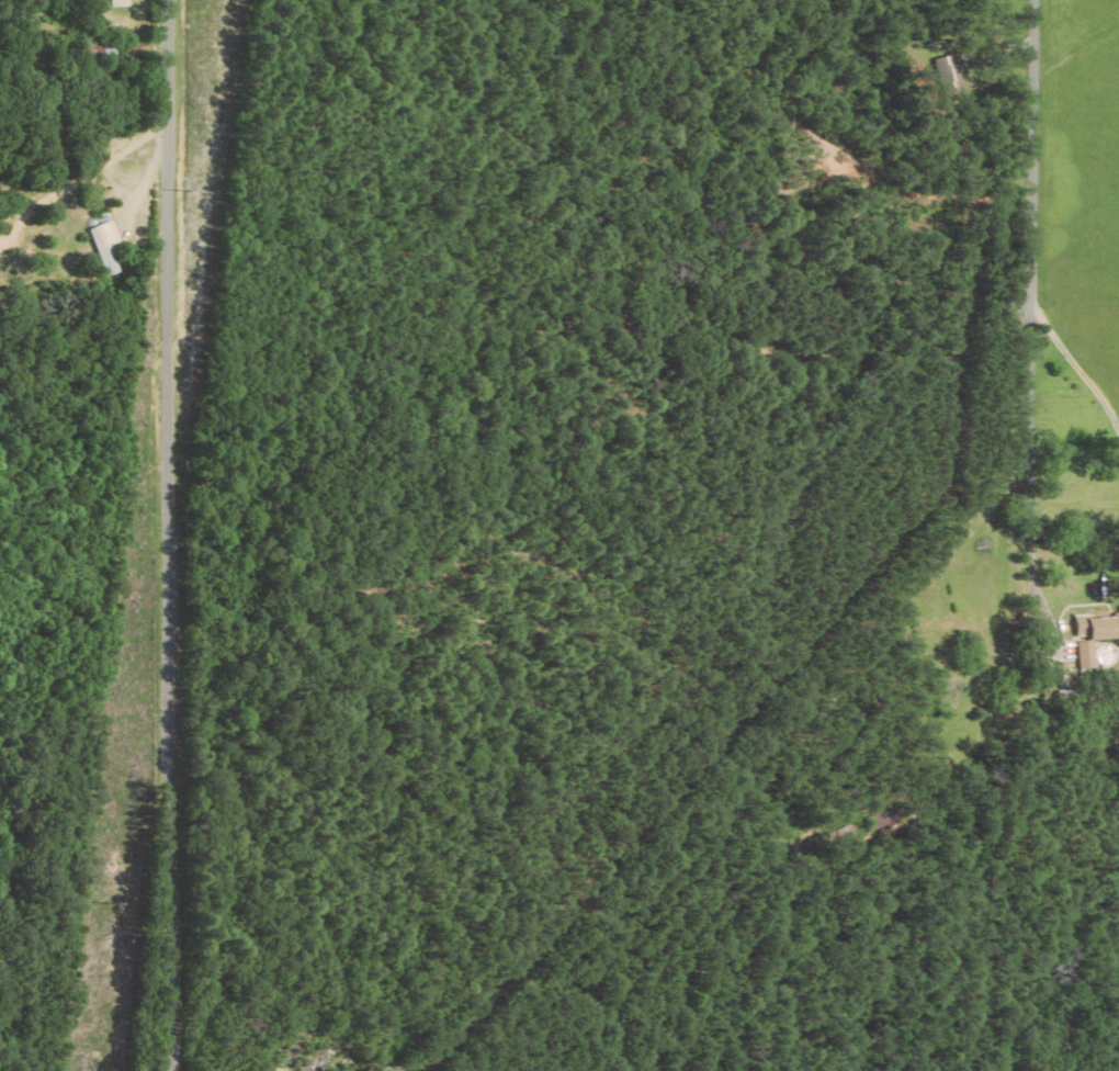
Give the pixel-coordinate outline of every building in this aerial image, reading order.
[(937,59),(948,97),(970,91),(959,54),(937,59)] [(91,228),(106,276),(120,271),(112,249),(122,246),(114,221),(91,228)] [(1091,618),(1091,615),(1079,616),(1081,669),(1097,668),(1095,640),(1118,639),(1118,617),(1091,618)]
